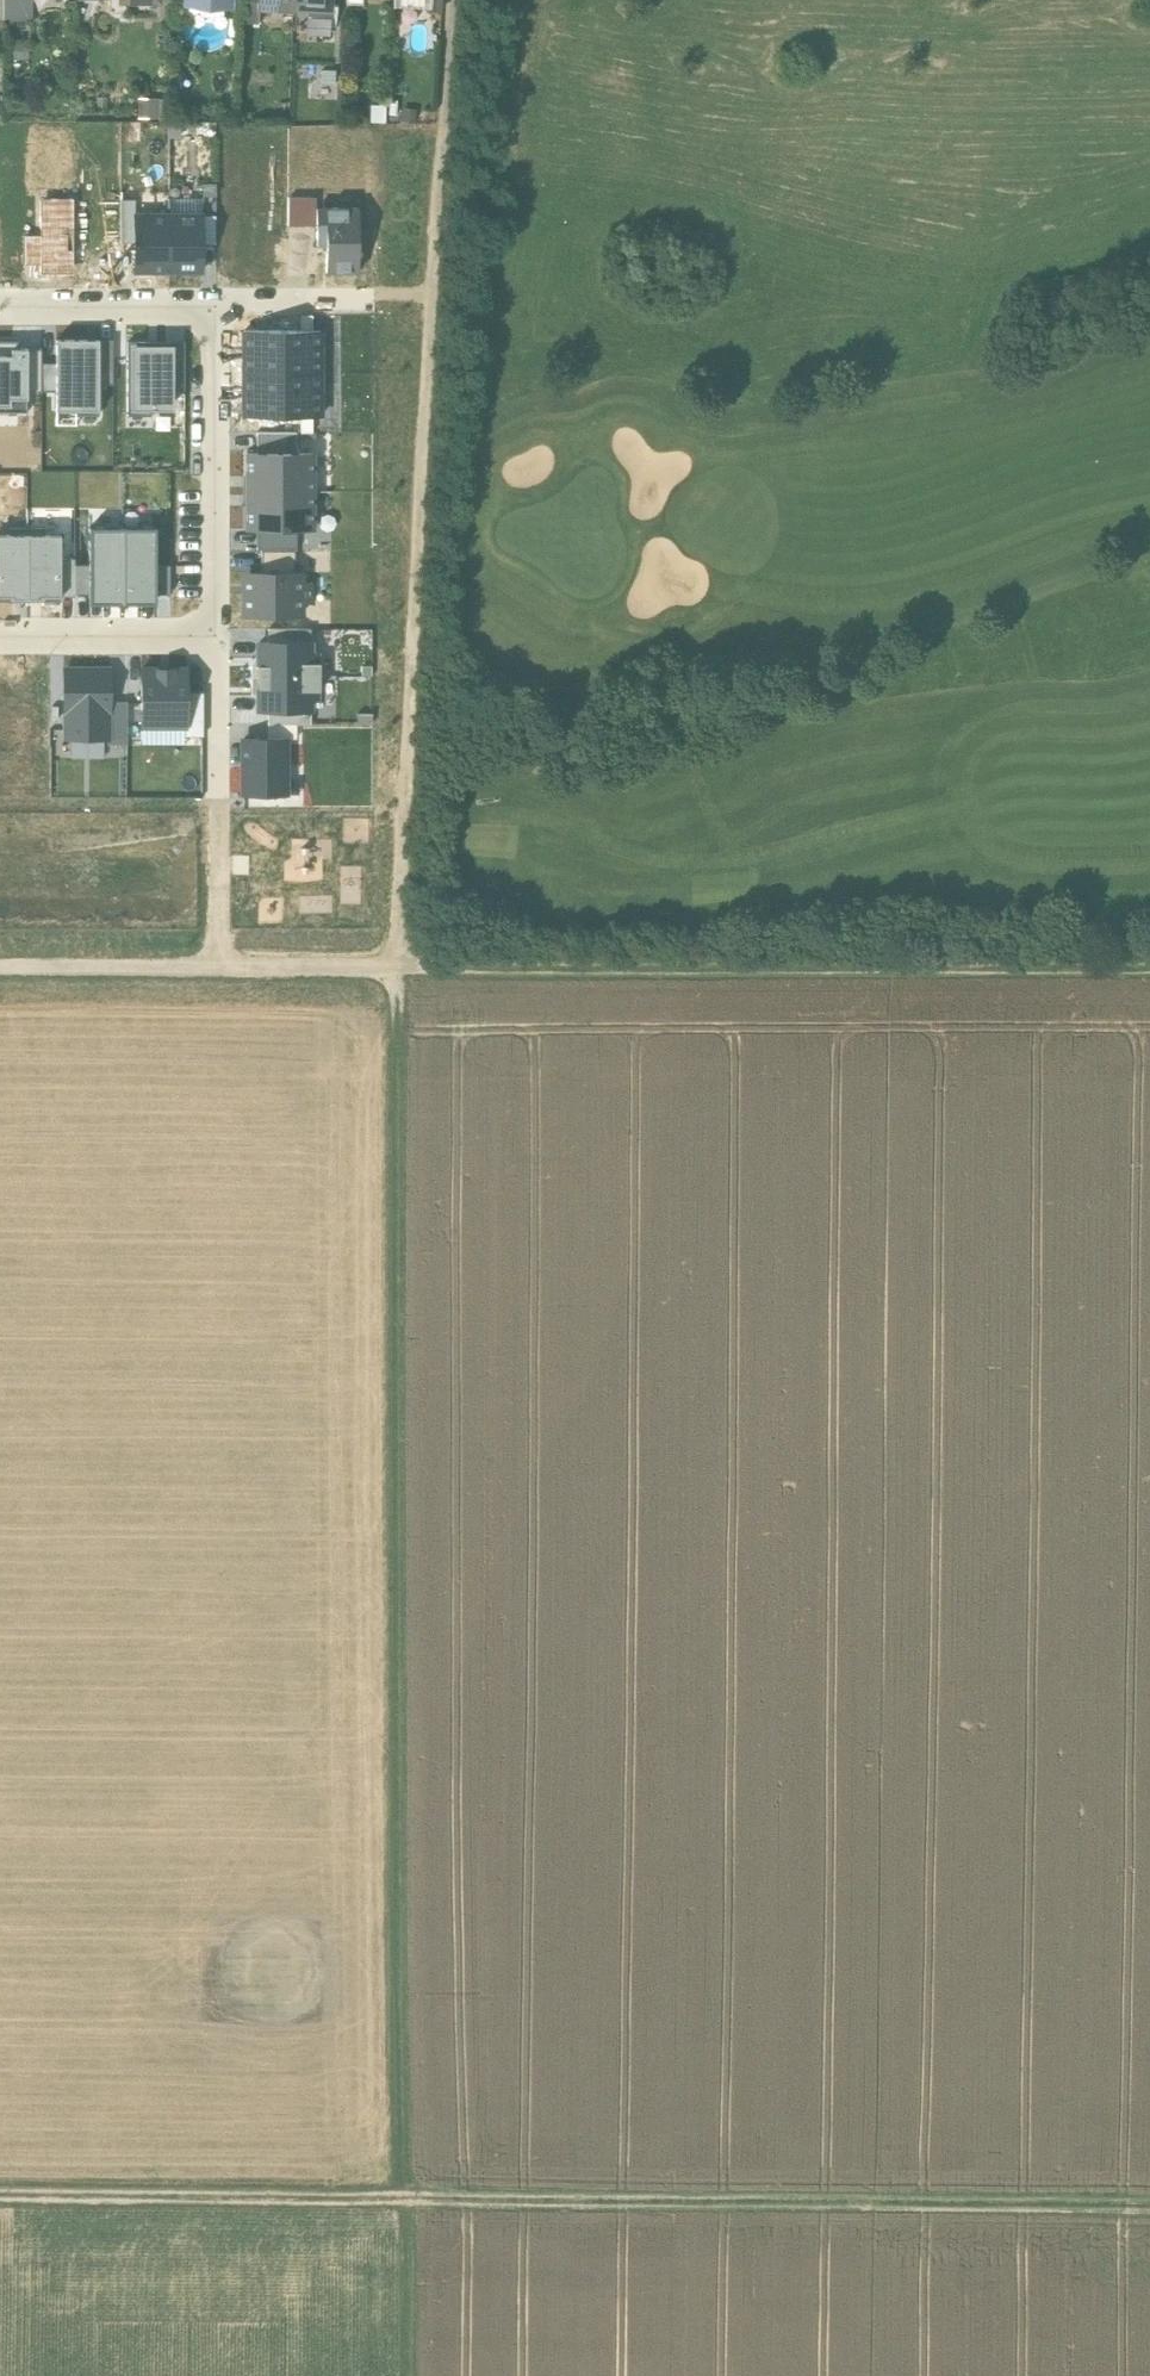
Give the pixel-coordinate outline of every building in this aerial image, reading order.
[(257,9),(257,0),(243,0),(242,22),(259,23),(259,9),(257,9)] [(257,9),(259,9),(293,11),(294,0),(257,0),(257,9)] [(293,11),(307,11),(307,16),(331,17),(332,0),(294,0),(293,11)] [(26,42),(11,43),(11,57),(26,57),(26,42)] [(315,226),(315,209),(316,199),(287,198),(287,226),(315,226)] [(357,273),(358,209),(315,209),(315,226),(315,246),(325,246),(325,273),(357,273)] [(168,216),(134,216),(135,272),(167,272),(168,216)] [(201,217),(168,216),(167,272),(201,272),(201,217)] [(241,331),(240,374),(322,375),(322,331),(241,331)] [(98,385),(98,347),(98,340),(55,340),(55,363),(55,392),(55,411),(76,411),(76,417),(99,416),(98,385)] [(27,349),(12,349),(11,341),(0,341),(0,406),(1,406),(1,413),(27,413),(27,392),(27,349)] [(170,391),(170,348),(149,348),(149,342),(127,342),(126,416),(151,416),(151,408),(170,408),(170,391)] [(98,385),(113,385),(113,347),(98,347),(98,385)] [(170,391),(184,391),(184,348),(170,348),(170,391)] [(27,392),(41,392),(41,363),(42,349),(27,349),(27,392)] [(55,392),(55,363),(41,363),(41,392),(55,392)] [(322,375),(240,374),(240,421),(321,422),(322,375)] [(256,434),(256,454),(296,454),(296,433),(256,434)] [(251,492),(313,492),(313,454),(296,454),(256,454),(246,454),(246,477),(251,477),(251,492)] [(256,530),(296,530),(313,530),(313,492),(251,492),(251,506),(246,506),(246,530),(256,530)] [(27,600),(26,528),(9,528),(9,535),(0,535),(0,602),(13,602),(13,600),(27,600)] [(41,602),(60,602),(60,598),(60,559),(60,535),(45,535),(45,528),(26,528),(27,600),(41,600),(41,602)] [(109,605),(122,605),(122,528),(88,528),(88,565),(88,595),(88,605),(109,605)] [(156,605),(156,595),(156,566),(156,528),(122,528),(122,605),(129,605),(156,605)] [(256,551),(261,551),(295,551),(296,551),(296,530),(256,530),(256,551)] [(295,551),(261,551),(261,575),(295,574),(295,551)] [(60,559),(60,598),(75,598),(75,595),(74,566),(74,559),(60,559)] [(88,565),(74,566),(75,595),(88,595),(88,565)] [(156,595),(170,596),(170,566),(156,566),(156,595)] [(295,574),(261,575),(243,575),(244,615),(301,615),(301,604),(312,604),(312,583),(301,584),(301,574),(295,574)] [(310,630),(267,630),(268,644),(310,644),(310,630)] [(310,644),(268,644),(258,644),(258,667),(251,667),(251,677),(319,677),(319,655),(310,655),(310,644)] [(108,670),(65,670),(65,738),(107,738),(108,738),(108,703),(108,670)] [(141,727),(184,727),(186,727),(186,694),(186,670),(141,670),(141,727)] [(319,677),(251,677),(251,687),(258,687),(258,710),(267,710),(310,710),(310,699),(319,699),(319,677)] [(184,737),(203,736),(203,693),(186,694),(186,727),(184,727),(184,737)] [(127,703),(108,703),(108,738),(107,738),(107,745),(127,745),(127,703)] [(310,710),(267,710),(267,725),(310,725),(310,710)] [(284,740),(243,739),(243,795),(284,795),(284,740)]
